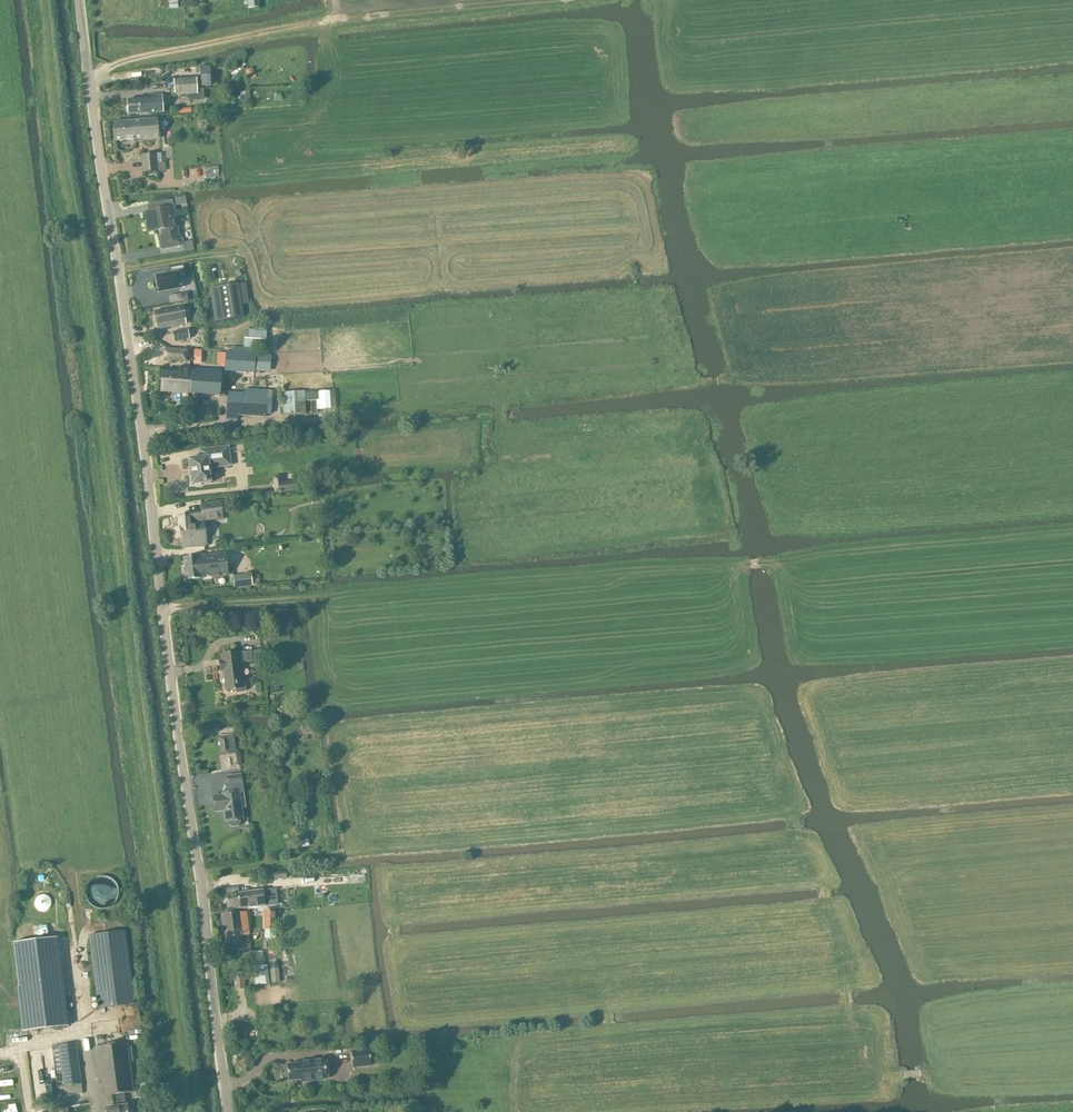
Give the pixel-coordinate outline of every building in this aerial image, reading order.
[(158,10),(169,9),(178,8),(178,0),(157,0),(158,10)] [(248,8),(260,8),(259,0),(247,0),(248,8)] [(211,85),(210,66),(200,66),(201,86),(211,85)] [(253,68),(245,69),(246,76),(249,76),(249,78),(256,77),(255,70),(253,71),(253,68)] [(198,94),(197,79),(174,80),(175,96),(198,94)] [(149,98),(127,99),(128,115),(155,113),(163,112),(162,94),(149,95),(149,98)] [(112,121),(114,141),(159,138),(157,118),(112,121)] [(157,153),(140,155),(142,172),(159,171),(165,171),(164,162),(162,162),(158,162),(157,153)] [(175,198),(174,198),(174,199),(176,206),(187,204),(185,196),(175,198)] [(148,211),(145,212),(148,232),(161,230),(162,235),(160,235),(162,248),(180,245),(180,240),(173,207),(172,199),(162,201),(164,208),(148,211)] [(172,274),(156,277),(158,292),(180,288),(179,278),(185,277),(183,266),(171,268),(172,274)] [(238,284),(209,289),(215,322),(244,318),(242,305),(238,284)] [(185,293),(178,295),(179,302),(187,301),(185,293)] [(183,308),(155,313),(157,323),(165,322),(166,328),(168,327),(186,324),(183,308)] [(187,330),(173,332),(175,341),(189,339),(187,330)] [(164,359),(186,361),(187,350),(165,349),(164,359)] [(266,355),(255,354),(226,352),(225,370),(254,373),(254,371),(265,372),(266,355)] [(188,394),(190,367),(179,367),(178,372),(162,371),(160,392),(188,394)] [(223,370),(190,367),(188,394),(221,397),(223,370)] [(228,396),(227,414),(236,415),(264,416),(264,414),(269,414),(269,410),(270,398),(270,391),(266,390),(252,389),(251,398),(228,396)] [(206,457),(190,459),(193,485),(195,485),(196,487),(202,486),(203,484),(212,483),(211,468),(231,466),(231,461),(229,447),(205,450),(206,457)] [(303,481),(294,482),(295,491),(304,490),(303,481)] [(202,513),(195,514),(178,516),(182,548),(207,546),(204,522),(199,522),(199,521),(223,519),(221,502),(201,504),(202,513)] [(224,553),(198,555),(183,557),(186,580),(201,579),(201,578),(227,575),(224,553)] [(232,574),(234,586),(251,584),(250,572),(232,574)] [(251,651),(239,652),(239,651),(221,654),(221,660),(219,660),(220,672),(223,671),(225,690),(236,689),(236,691),(246,690),(245,680),(242,681),(240,663),(252,661),(251,651)] [(228,736),(220,736),(222,749),(229,748),(229,752),(236,752),(234,735),(228,736)] [(244,819),(240,792),(244,792),(241,773),(226,775),(227,785),(226,785),(224,793),(222,793),(222,794),(213,795),(215,811),(225,810),(227,821),(229,821),(230,824),(232,826),(239,825),(241,822),(241,819),(244,819)] [(286,871),(263,874),(264,880),(286,877),(286,871)] [(227,914),(222,914),(224,936),(225,937),(249,934),(246,912),(240,912),(234,913),(234,910),(240,910),(238,894),(238,893),(238,892),(239,892),(238,887),(225,888),(226,894),(228,910),(228,914),(227,914)] [(262,891),(238,894),(240,910),(264,907),(264,906),(277,905),(276,889),(262,891)] [(279,910),(275,910),(264,911),(265,938),(276,938),(275,929),(280,929),(279,910)] [(134,1004),(125,931),(89,935),(98,1008),(134,1004)] [(24,1033),(70,1028),(60,938),(14,943),(24,1033)] [(242,944),(242,959),(251,958),(250,944),(242,944)] [(267,951),(269,965),(270,983),(279,982),(278,964),(279,964),(277,950),(267,951)] [(252,951),(253,966),(263,966),(262,951),(252,951)] [(112,1100),(113,1106),(106,1107),(106,1111),(128,1111),(127,1104),(126,1105),(124,1093),(134,1092),(127,1042),(94,1047),(98,1083),(102,1082),(105,1101),(112,1100)] [(76,1043),(52,1046),(56,1073),(61,1072),(63,1087),(71,1086),(81,1084),(82,1084),(76,1043)] [(353,1069),(371,1067),(369,1051),(351,1053),(353,1069)] [(306,1064),(287,1066),(288,1082),(300,1080),(300,1083),(327,1080),(327,1077),(329,1077),(328,1069),(326,1069),(325,1060),(306,1062),(306,1064)]
